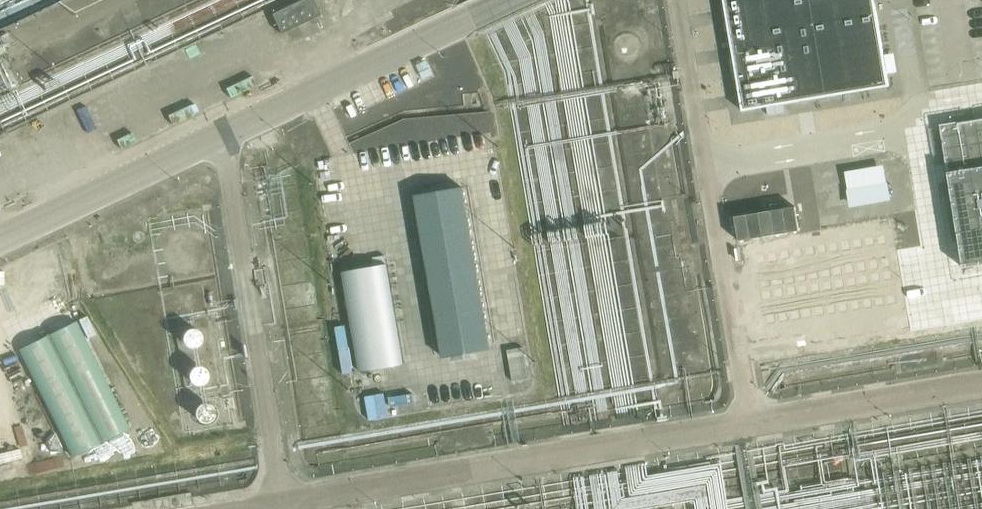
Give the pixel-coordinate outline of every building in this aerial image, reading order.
[(311,0),(303,0),(272,15),(280,34),(319,16),(311,0)] [(890,88),(876,0),(722,0),(741,113),(890,88)] [(903,153),(942,145),(938,127),(899,134),(903,153)] [(462,185),(414,194),(443,359),(491,351),(462,185)] [(932,270),(931,264),(930,258),(927,253),(923,248),(917,244),(912,241),(907,240),(901,240),(894,241),(889,243),(884,246),(880,249),(877,253),(874,258),(872,265),(872,270),(873,276),(875,282),(878,287),(882,292),(887,296),(892,298),(897,299),(903,300),(907,299),(914,297),(919,294),(923,291),(927,285),(930,281),(931,275),(932,270)] [(387,263),(343,271),(361,373),(405,366),(387,263)] [(76,320),(18,349),(72,456),(129,428),(76,320)] [(372,420),(390,416),(386,393),(367,397),(372,420)]
